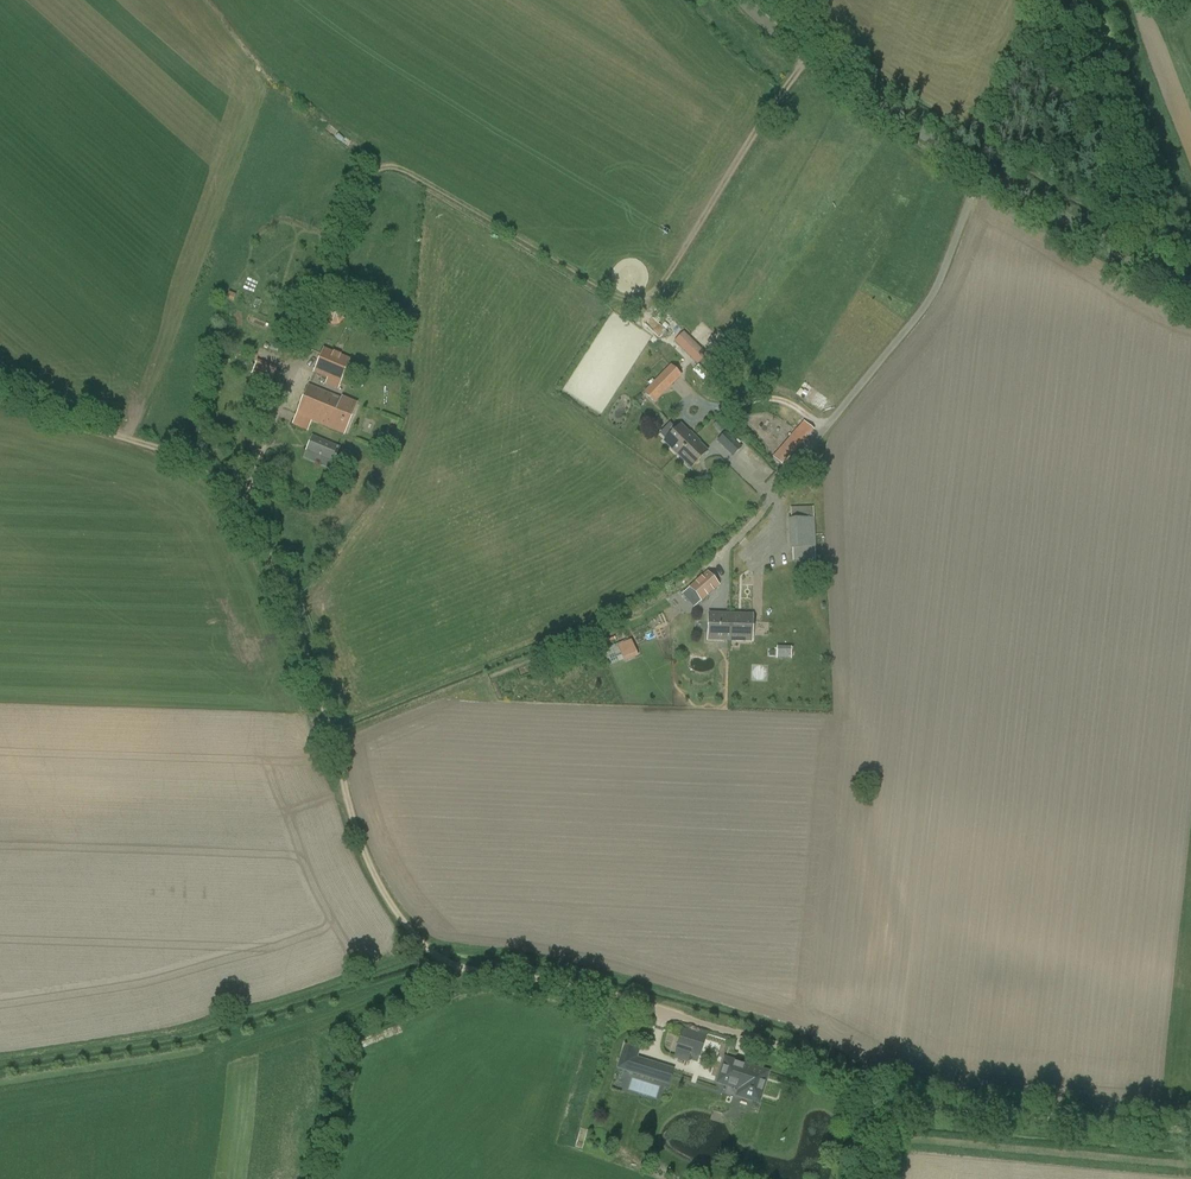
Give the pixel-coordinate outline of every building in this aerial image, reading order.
[(326,319),(331,325),(339,325),(344,320),(345,312),(340,307),(332,306),(326,311),(326,319)] [(684,331),(674,341),(697,364),(707,354),(684,331)] [(341,385),(351,359),(324,348),(313,373),(341,385)] [(251,374),(272,381),(276,369),(255,362),(251,374)] [(650,387),(659,396),(669,385),(660,377),(650,387)] [(344,435),(357,404),(342,397),(341,399),(309,386),(297,416),(344,435)] [(783,466),(812,431),(801,421),(795,427),(770,406),(752,429),(777,450),(772,456),(783,466)] [(691,468),(708,451),(680,425),(664,442),(691,468)] [(726,433),(718,441),(733,456),(741,448),(726,433)] [(306,451),(333,462),(334,463),(340,447),(313,436),(306,451)] [(792,520),(814,519),(814,507),(791,508),(792,520)] [(814,519),(792,520),(786,521),(789,549),(792,549),(793,561),(817,560),(814,519)] [(701,601),(719,585),(707,572),(703,575),(689,587),(701,601)] [(730,641),(730,614),(708,614),(708,640),(730,641)] [(752,615),(730,614),(730,641),(752,641),(752,615)] [(606,646),(609,663),(623,660),(622,655),(635,652),(633,641),(606,646)] [(791,658),(791,645),(777,645),(776,657),(791,658)] [(701,1057),(707,1036),(683,1030),(674,1057),(688,1062),(691,1054),(701,1057)] [(616,1068),(633,1073),(638,1057),(640,1048),(624,1043),(616,1068)] [(727,1058),(720,1081),(742,1087),(741,1094),(762,1099),(770,1069),(727,1058)]
